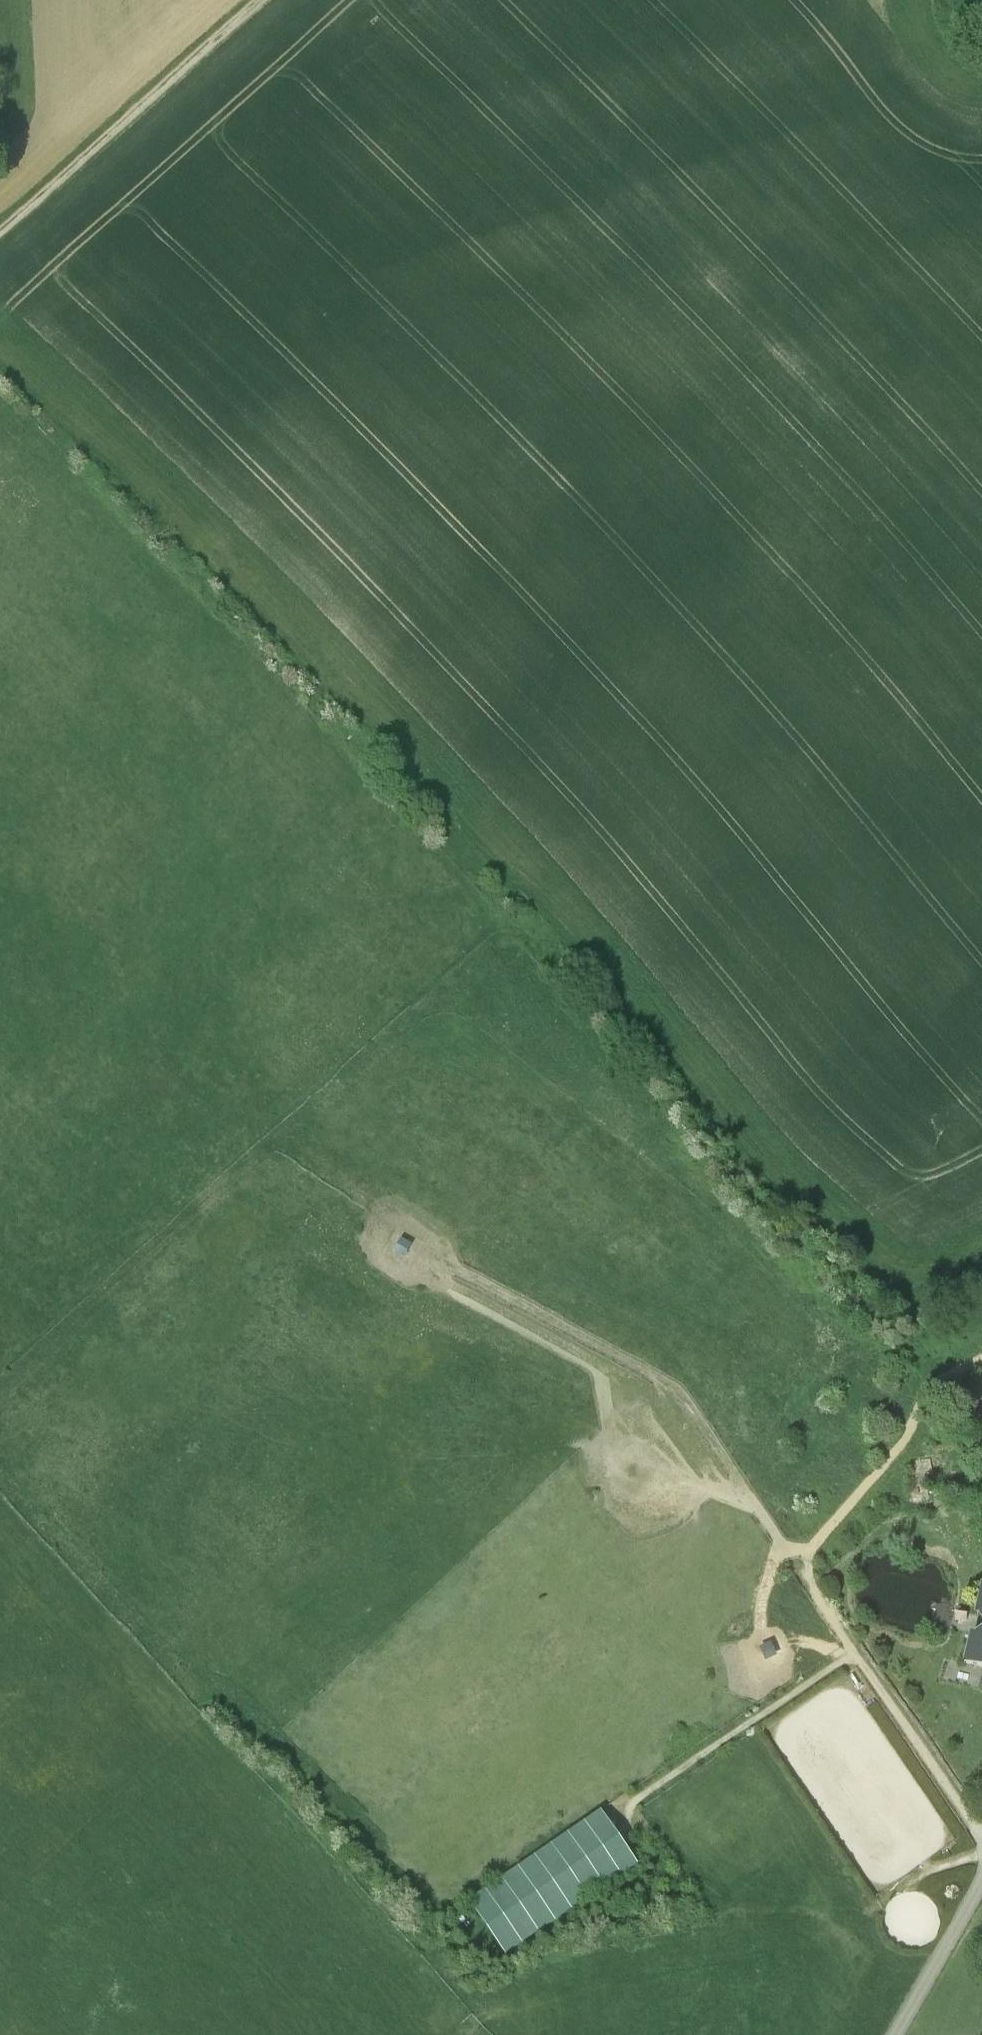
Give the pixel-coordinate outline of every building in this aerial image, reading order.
[(966,1387),(976,1403),(981,1399),(981,1376),(966,1387)] [(960,1417),(981,1445),(981,1414),(975,1405),(960,1417)] [(632,1482),(644,1479),(641,1466),(629,1469),(632,1482)] [(911,1475),(914,1501),(930,1499),(928,1473),(911,1475)] [(980,1581),(972,1612),(977,1613),(981,1621),(981,1581),(980,1581)] [(973,1631),(969,1629),(961,1660),(981,1665),(981,1626),(973,1631)] [(601,1813),(469,1904),(504,1954),(635,1863),(601,1813)]
